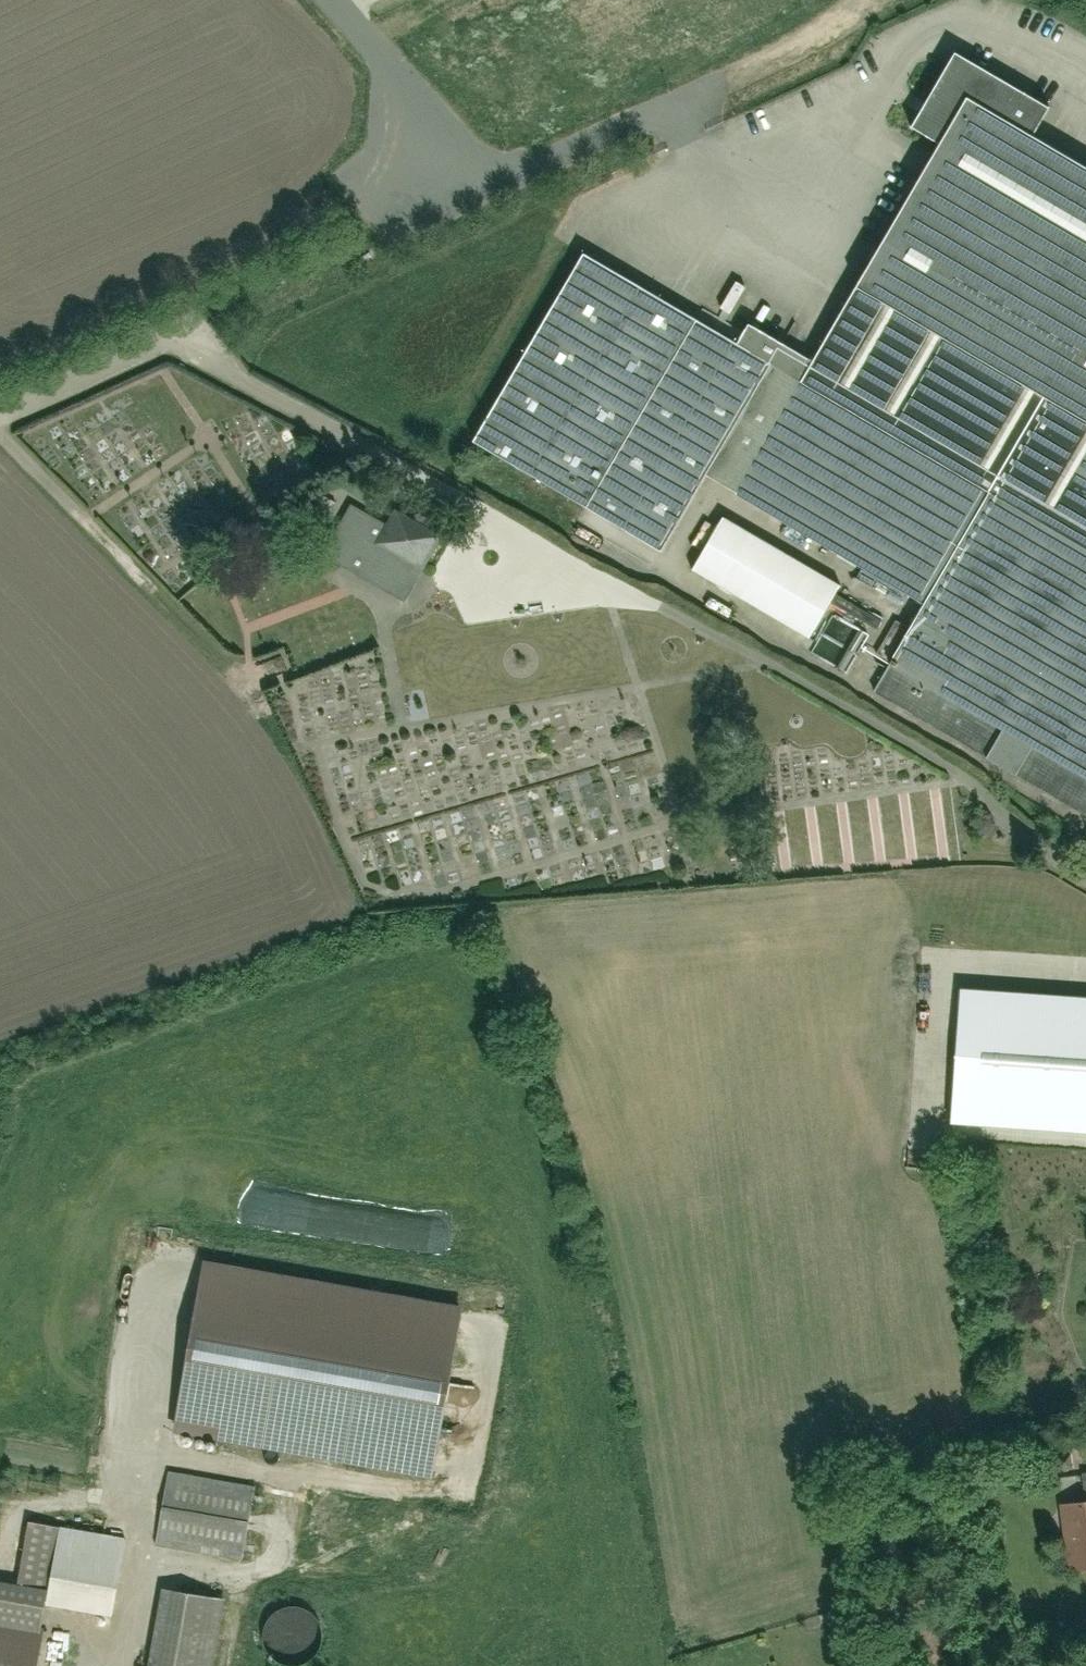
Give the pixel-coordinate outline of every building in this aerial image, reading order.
[(928,608),(892,669),(905,676),(890,703),(1085,818),(1085,166),(1051,145),(1069,115),(960,51),(914,129),(938,143),(810,359),(761,330),(752,347),(591,252),(477,444),(664,554),(709,479),(928,608)] [(324,558),(408,604),(447,533),(399,506),(386,528),(351,509),(324,558)] [(723,521),(694,571),(824,646),(853,596),(723,521)] [(955,1121),(1085,1130),(1085,1004),(963,995),(955,1121)] [(204,1266),(175,1430),(430,1475),(459,1310),(204,1266)] [(172,1474),(160,1544),(244,1559),(256,1489),(172,1474)] [(1085,1569),(1085,1503),(1064,1504),(1068,1571),(1085,1569)] [(55,1604),(116,1616),(131,1541),(66,1529),(66,1530),(33,1523),(23,1573),(0,1568),(0,1647),(45,1656),(55,1604)] [(155,1665),(213,1665),(224,1599),(168,1590),(155,1665)] [(45,1656),(0,1647),(0,1665),(43,1665),(45,1656)]
